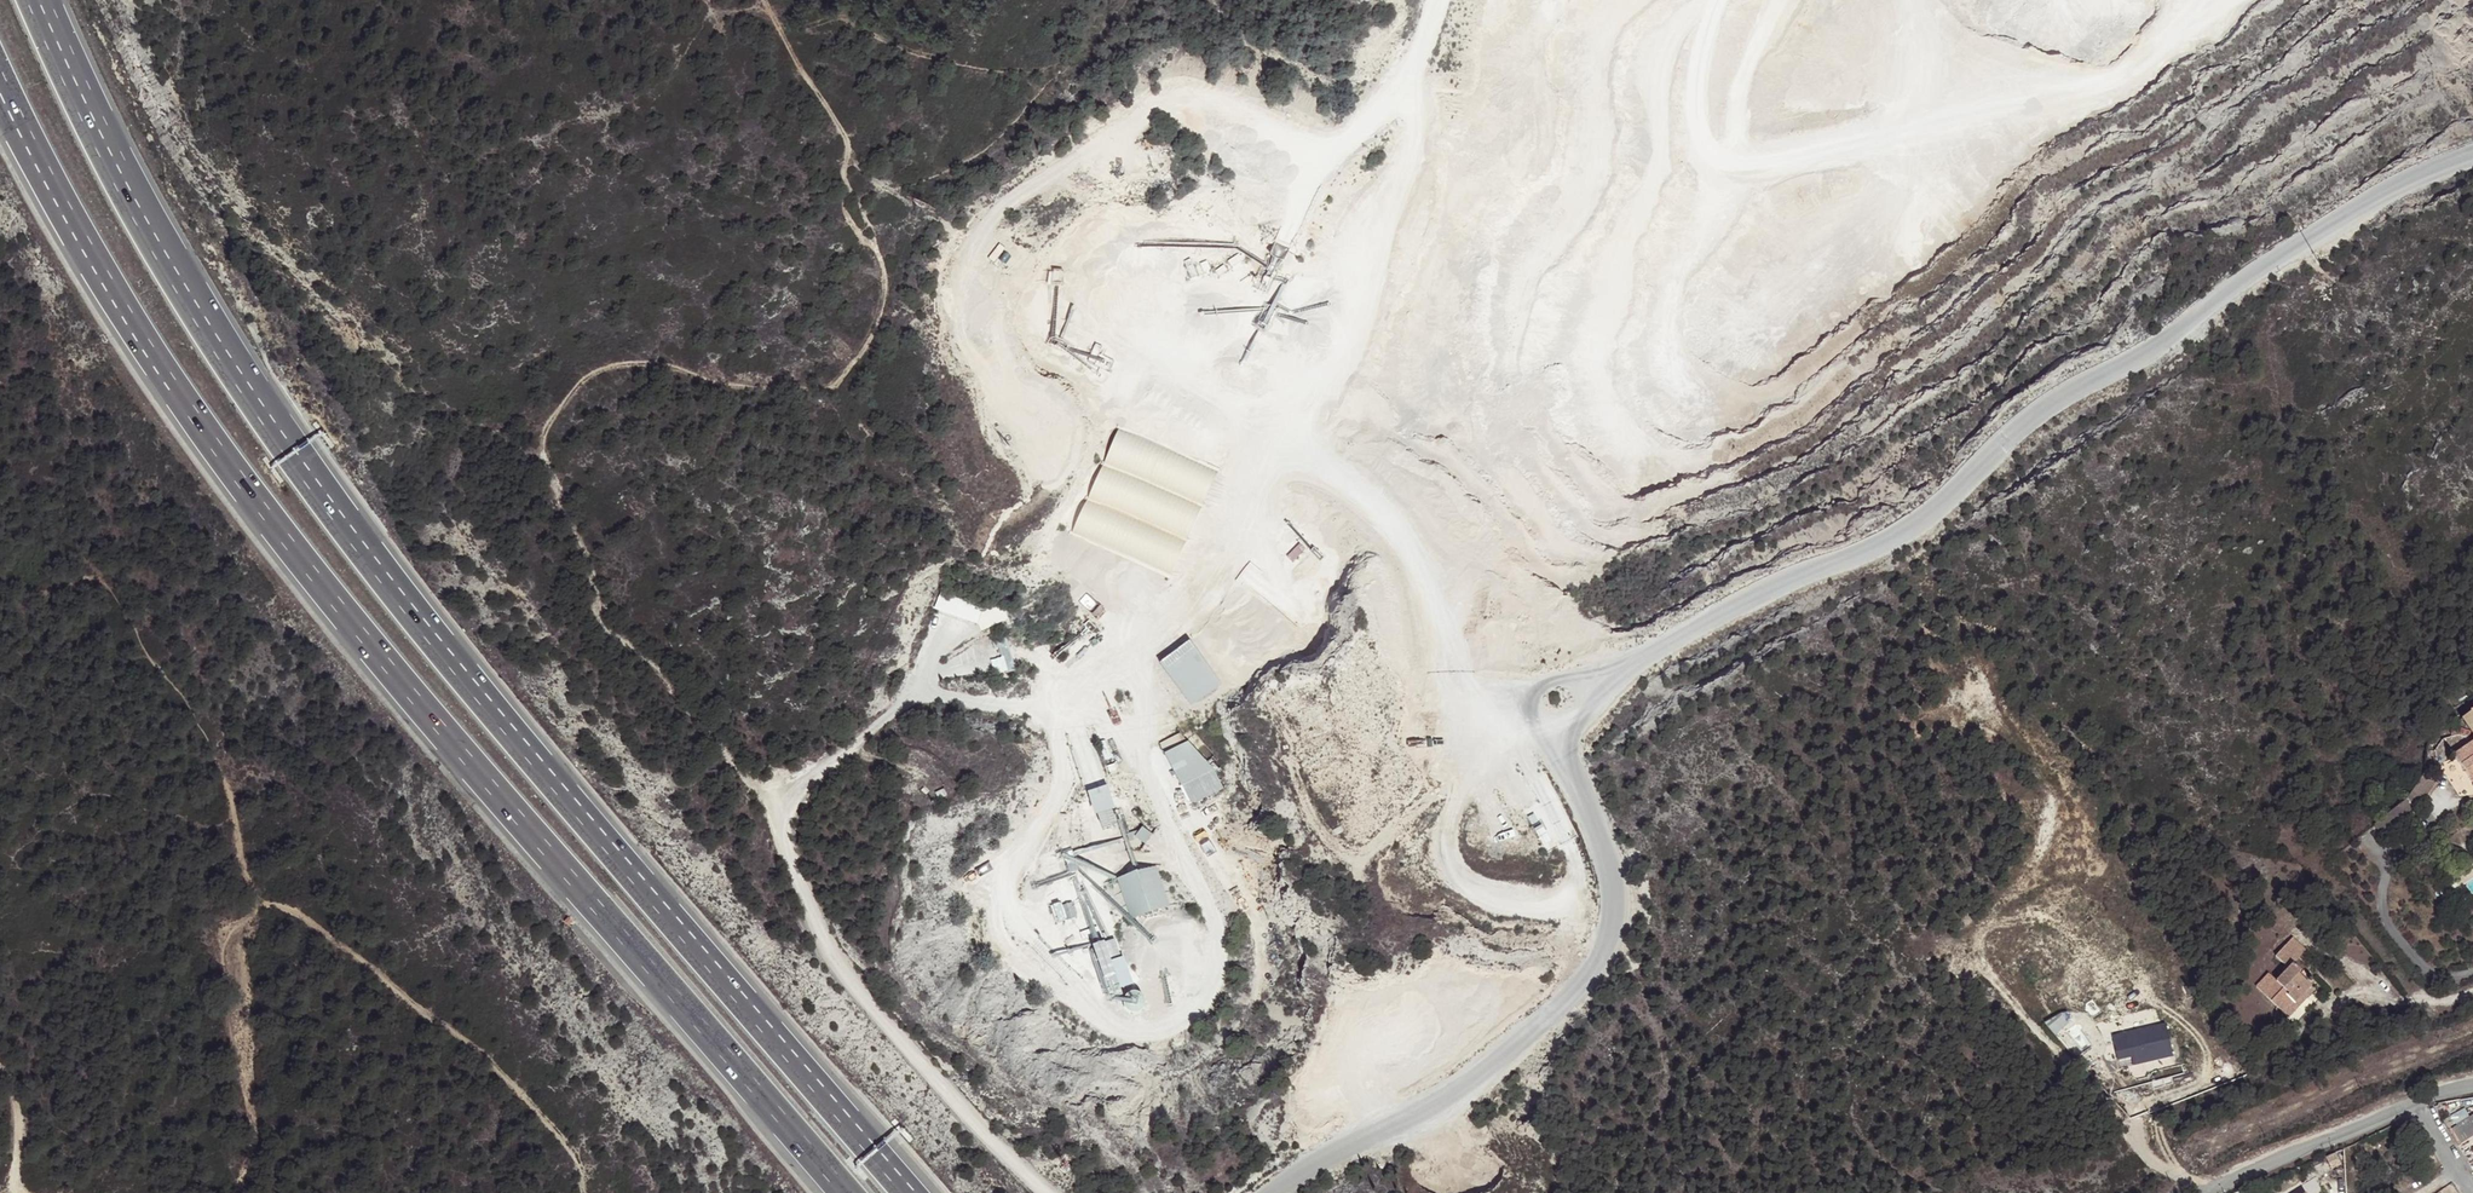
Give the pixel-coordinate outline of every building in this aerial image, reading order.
[(1289,249),(1274,242),(1269,253),(1284,260),(1289,249)] [(1276,273),(1259,266),(1251,286),(1267,293),(1276,273)] [(1062,269),(1051,269),(1052,282),(1062,281),(1062,269)] [(1264,301),(1251,324),(1263,331),(1276,308),(1264,301)] [(1094,342),(1085,361),(1093,365),(1102,345),(1094,342)] [(1118,429),(1103,463),(1201,506),(1216,473),(1118,429)] [(1103,465),(1088,499),(1186,542),(1201,508),(1103,465)] [(1088,501),(1073,534),(1171,577),(1186,544),(1088,501)] [(1298,544),(1287,556),(1295,562),(1305,550),(1298,544)] [(1003,656),(991,659),(994,674),(1015,668),(1007,636),(993,640),(994,646),(1000,645),(1003,656)] [(1191,638),(1159,661),(1193,706),(1224,683),(1191,638)] [(1180,732),(1159,743),(1189,800),(1195,802),(1225,789),(1214,766),(1190,739),(1188,740),(1180,732)] [(2450,757),(2453,762),(2458,758),(2468,774),(2472,782),(2472,743),(2450,757)] [(2461,779),(2468,774),(2458,758),(2453,762),(2452,763),(2461,779)] [(1109,784),(1089,791),(1096,812),(1098,811),(1103,826),(1118,821),(1114,811),(1113,807),(1116,805),(1109,784)] [(2405,798),(2408,800),(2414,791),(2410,789),(2405,798)] [(1138,829),(1129,832),(1130,840),(1139,838),(1145,843),(1154,834),(1143,825),(1140,830),(1138,829)] [(1073,846),(1061,851),(1064,860),(1076,855),(1073,846)] [(1158,865),(1118,878),(1131,919),(1171,906),(1158,865)] [(1060,902),(1051,905),(1056,922),(1066,919),(1060,902)] [(1074,902),(1064,904),(1068,918),(1077,916),(1074,902)] [(2294,955),(2301,961),(2311,949),(2297,937),(2280,956),(2288,963),(2294,955)] [(1116,938),(1095,945),(1110,992),(1131,986),(1116,938)] [(2294,957),(2287,965),(2294,971),(2301,963),(2294,957)] [(2248,984),(2271,1012),(2282,1002),(2284,1005),(2302,990),(2296,982),(2291,986),(2287,981),(2295,975),(2288,967),(2270,982),(2262,973),(2248,984)] [(2271,1012),(2276,1018),(2305,993),(2302,990),(2284,1005),(2282,1002),(2271,1012)] [(2135,1056),(2137,1064),(2179,1055),(2171,1022),(2116,1035),(2121,1059),(2135,1056)] [(2451,1118),(2456,1127),(2472,1118),(2472,1112),(2471,1108),(2451,1118)] [(2454,1130),(2440,1137),(2445,1149),(2456,1143),(2459,1150),(2472,1143),(2472,1120),(2454,1130)] [(2340,1166),(2336,1155),(2327,1159),(2331,1170),(2340,1166)]
